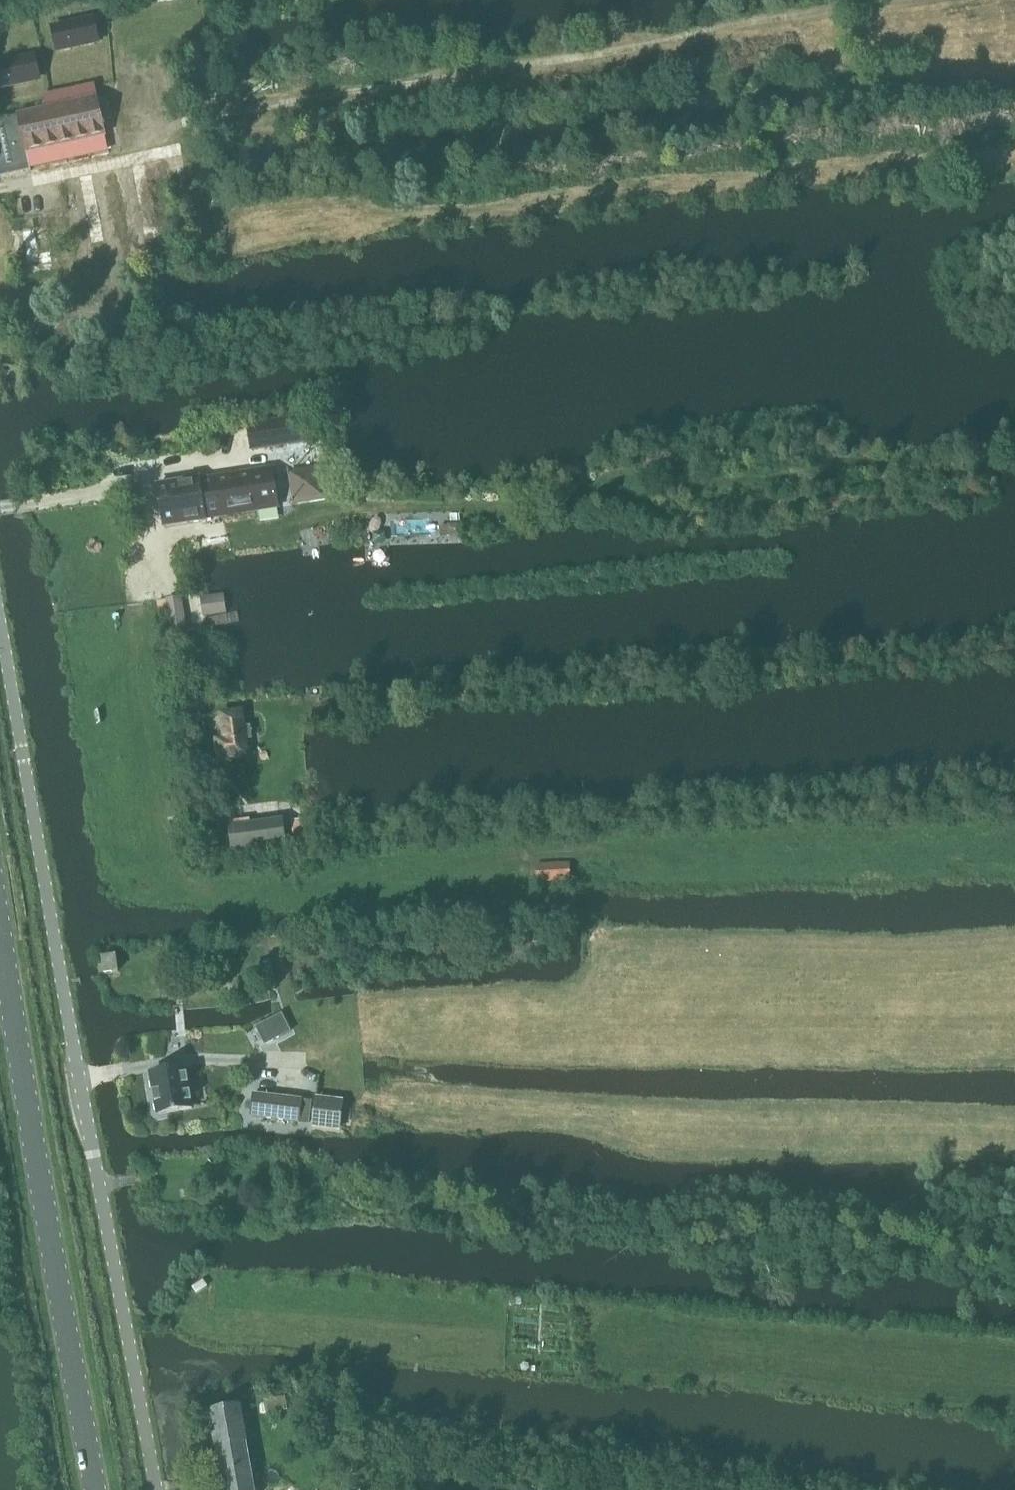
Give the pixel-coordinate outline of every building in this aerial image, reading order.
[(91,18),(51,27),(57,54),(97,45),(91,18)] [(0,63),(0,91),(38,82),(32,56),(0,63)] [(0,120),(0,177),(32,169),(110,153),(106,132),(98,99),(0,120)] [(49,224),(6,232),(11,259),(54,251),(49,224)] [(303,419),(249,427),(252,452),(307,443),(303,419)] [(321,467),(288,472),(294,507),(327,501),(321,467)] [(279,508),(273,470),(201,481),(201,480),(158,486),(165,528),(208,521),(207,520),(279,508)] [(225,740),(217,741),(220,761),(250,757),(248,740),(253,740),(251,726),(246,727),(244,711),(222,714),(225,740)] [(284,819),(229,825),(232,852),(287,846),(284,819)] [(575,865),(532,865),(532,885),(574,885),(575,865)] [(106,974),(119,972),(117,956),(103,959),(106,974)] [(194,1109),(187,1069),(173,1072),(173,1071),(151,1075),(159,1116),(181,1112),(194,1109)] [(253,1093),(250,1119),(300,1124),(303,1099),(253,1093)] [(316,1097),(313,1129),(341,1132),(344,1100),(316,1097)] [(256,1484),(253,1470),(242,1407),(209,1413),(223,1489),(256,1489),(255,1484),(256,1484)]
